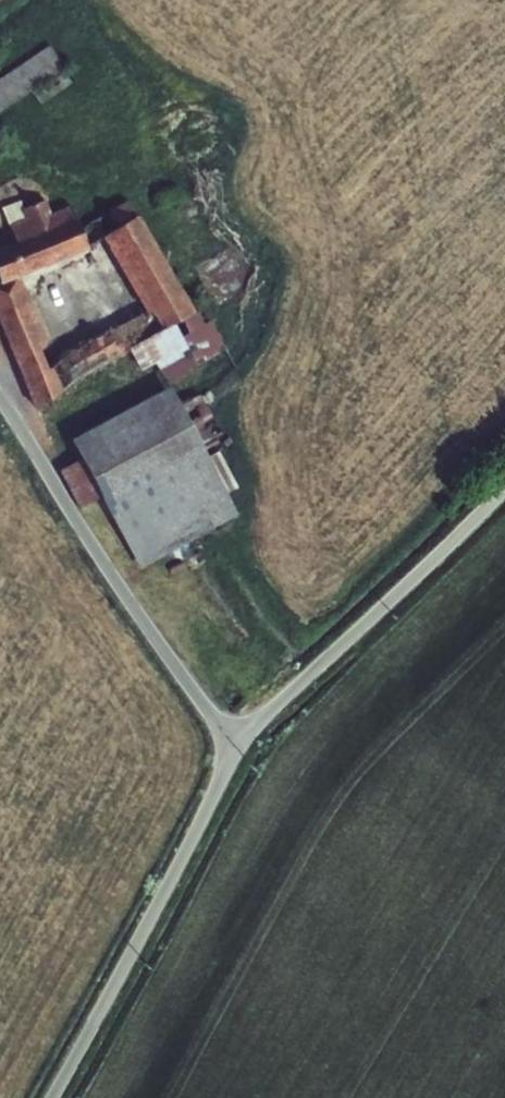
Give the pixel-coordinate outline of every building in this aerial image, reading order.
[(65,69),(50,45),(0,76),(0,110),(65,69)] [(153,225),(115,244),(163,340),(151,348),(144,336),(82,369),(42,289),(105,258),(84,214),(66,224),(56,207),(38,215),(43,229),(23,237),(29,250),(4,262),(23,298),(7,306),(66,423),(96,407),(107,383),(135,363),(144,378),(157,370),(168,392),(232,362),(210,318),(200,323),(153,225)] [(232,525),(168,392),(70,442),(79,466),(60,476),(80,515),(98,505),(134,575),(232,525)]
